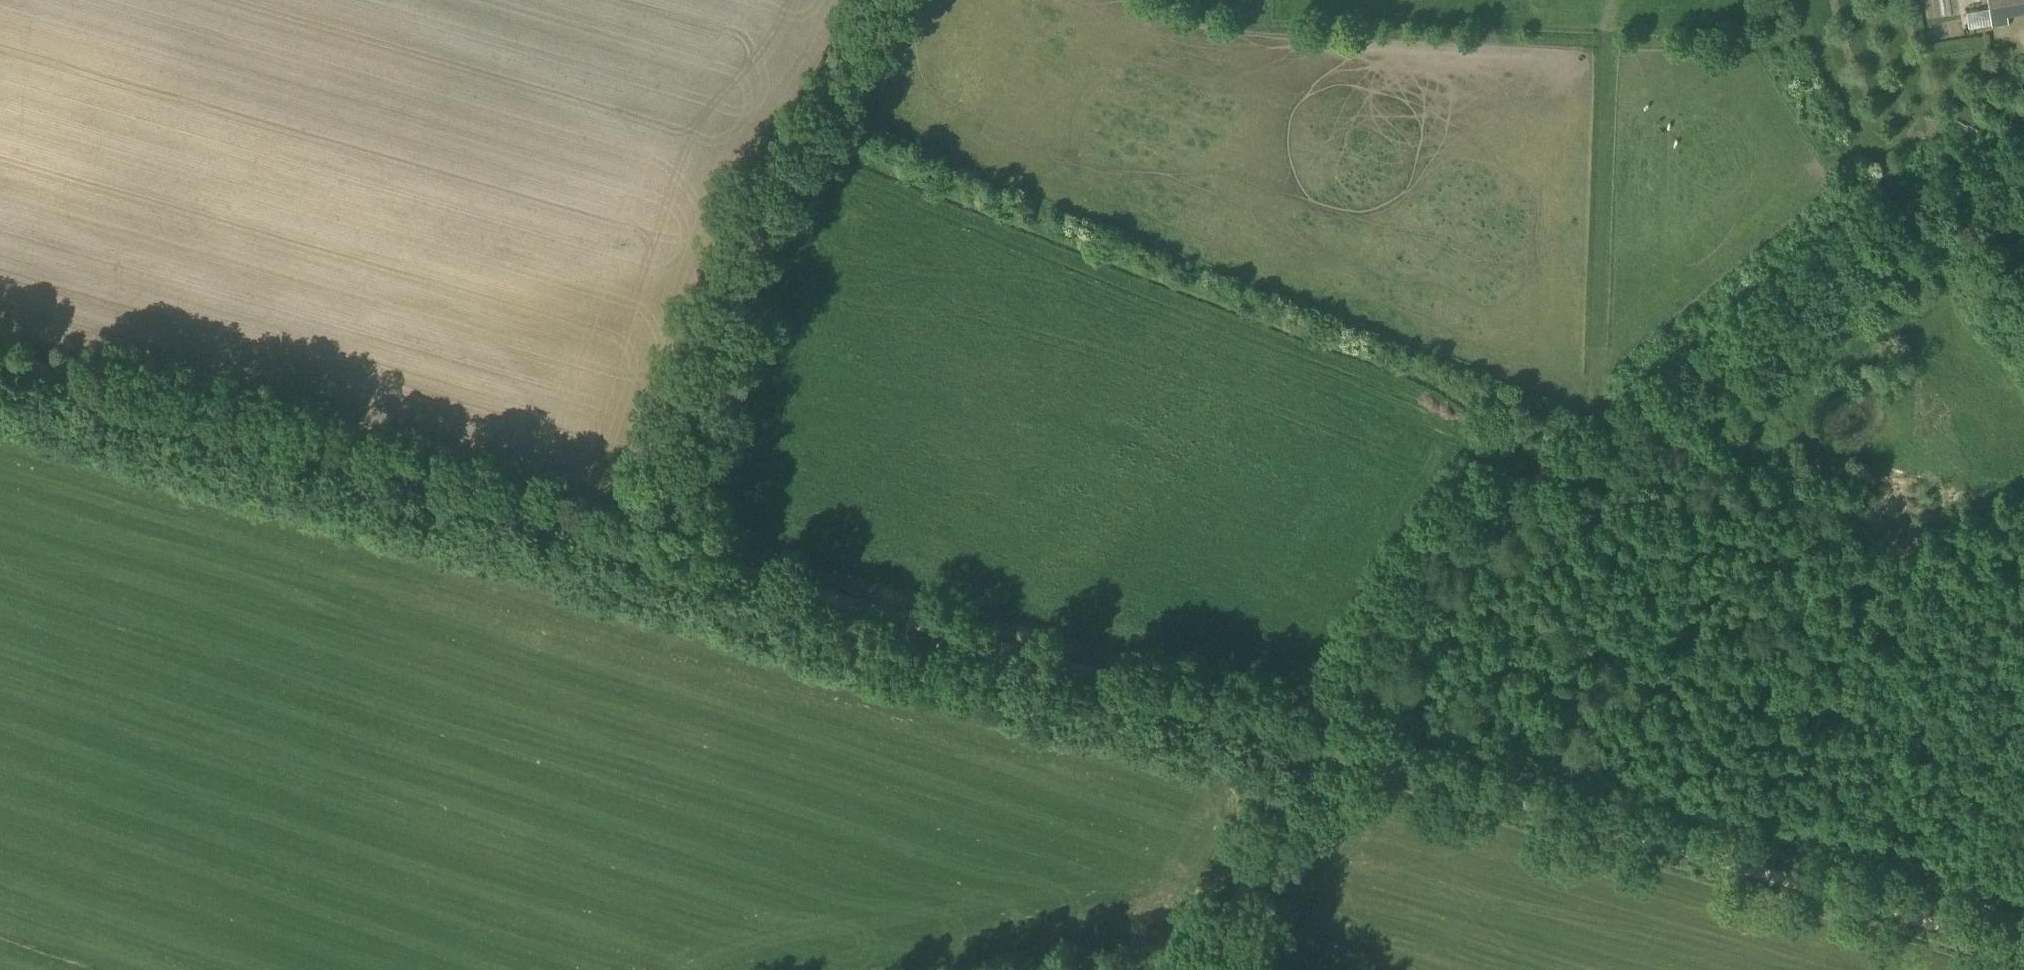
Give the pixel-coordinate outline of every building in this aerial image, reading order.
[(1989,8),(1965,12),(1968,28),(2006,22),(2005,13),(2023,10),(2023,0),(1988,0),(1989,8)]
